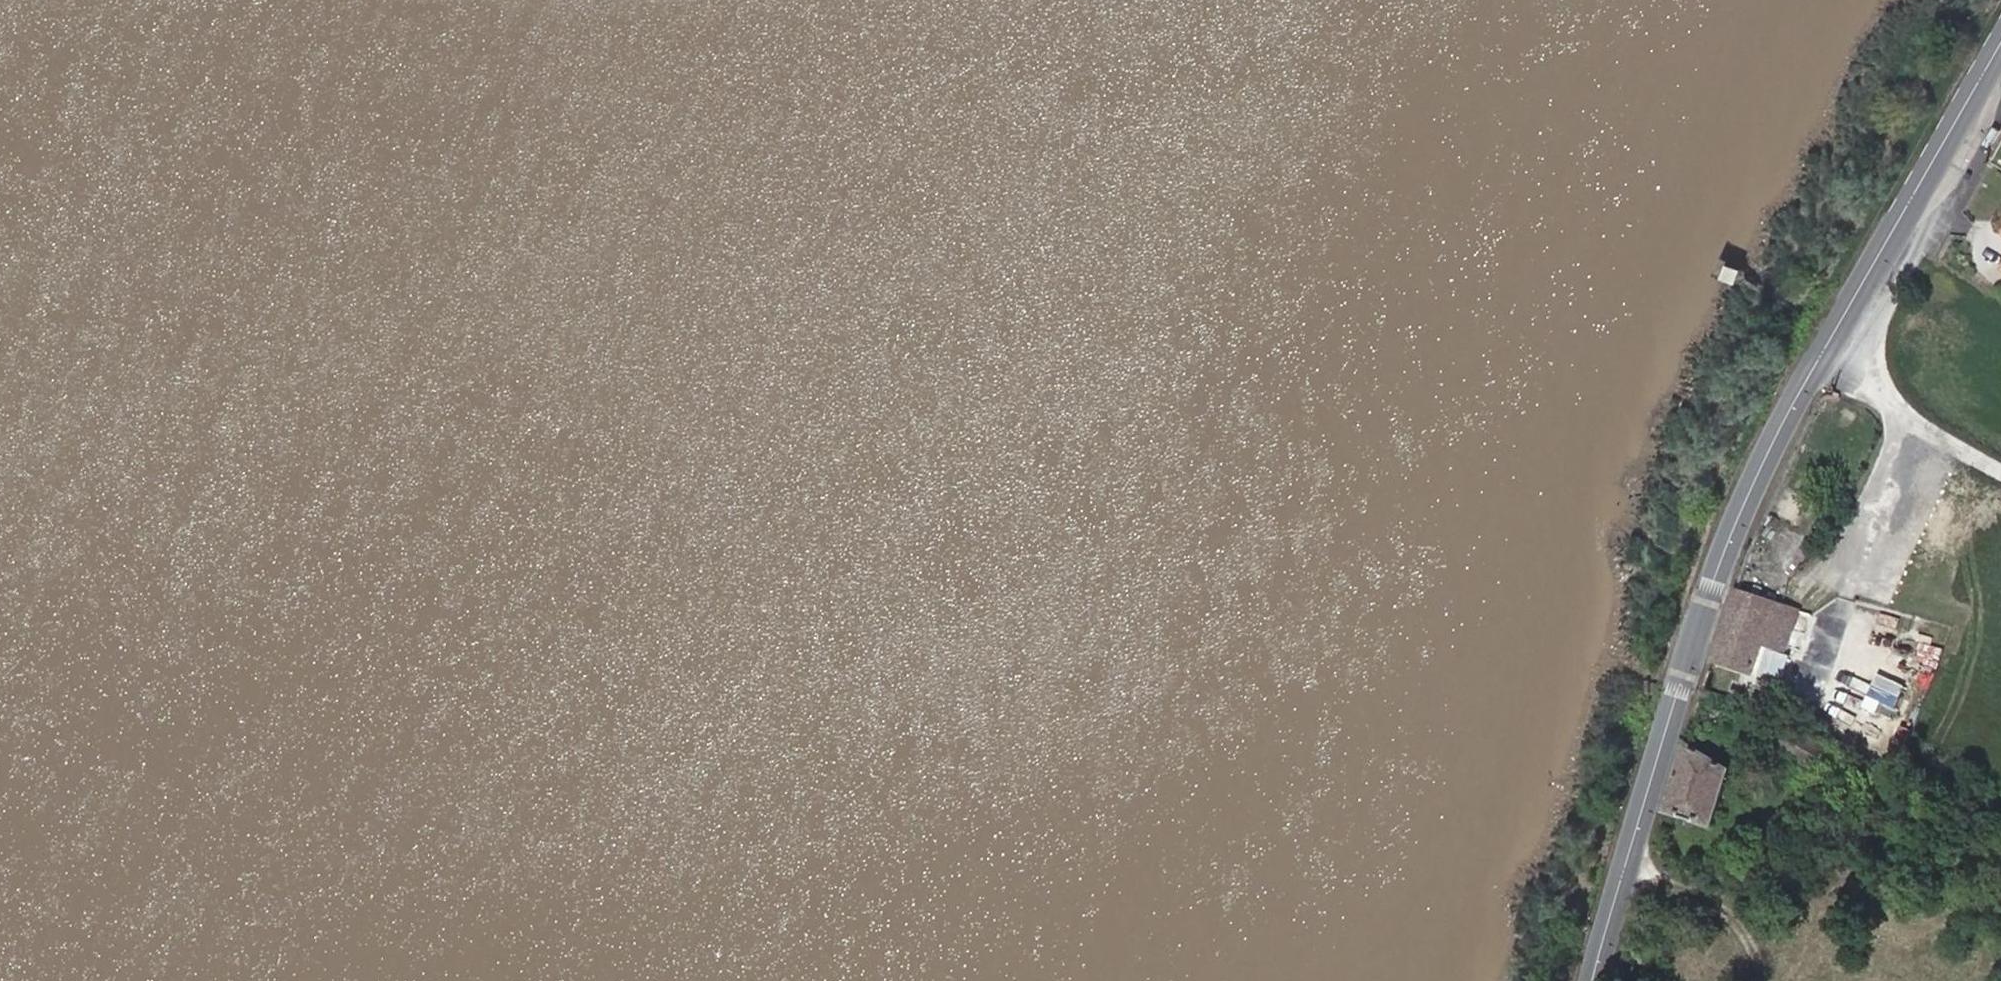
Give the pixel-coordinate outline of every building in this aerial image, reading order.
[(1776,599),(1735,586),(1712,659),(1775,680),(1785,650),(1798,609),(1775,602),(1776,599)] [(1817,616),(1798,609),(1785,650),(1804,656),(1817,616)] [(1912,698),(1916,686),(1887,676),(1879,699),(1904,708),(1908,696),(1912,698)] [(1929,699),(1932,691),(1917,686),(1915,694),(1929,699)] [(1797,755),(1809,734),(1790,723),(1777,744),(1797,755)] [(1816,767),(1829,745),(1809,734),(1797,755),(1816,767)] [(1686,744),(1664,810),(1711,825),(1730,768),(1686,744)]
